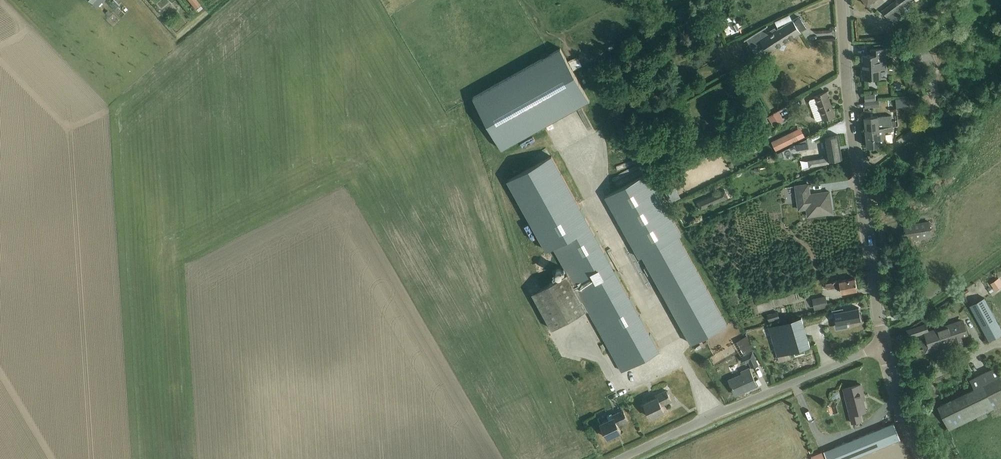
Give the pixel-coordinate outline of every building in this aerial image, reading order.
[(196,8),(201,4),(198,0),(189,0),(196,8)] [(882,10),(887,17),(901,7),(904,11),(912,5),(909,1),(911,0),(896,0),(882,10)] [(752,46),(761,40),(768,52),(805,28),(797,17),(777,30),(775,27),(768,32),(765,27),(767,25),(767,24),(744,39),(744,40),(747,38),(752,46)] [(472,97),(502,150),(590,100),(560,47),(472,97)] [(886,61),(885,48),(871,49),(871,54),(863,55),(863,68),(862,68),(863,79),(881,78),(881,62),(886,61)] [(826,92),(815,97),(811,98),(809,102),(815,119),(818,121),(835,115),(826,92)] [(878,99),(877,99),(866,100),(865,100),(866,107),(878,106),(878,99)] [(782,120),(779,114),(770,119),(774,125),(782,120)] [(877,116),(865,117),(866,130),(880,128),(880,127),(891,126),(895,125),(895,121),(891,121),(891,115),(877,116)] [(891,126),(880,127),(880,128),(866,130),(867,146),(885,145),(884,131),(891,131),(891,126)] [(777,152),(799,141),(795,132),(773,143),(777,152)] [(839,135),(825,137),(828,157),(808,160),(809,166),(817,165),(830,163),(829,161),(843,158),(839,135)] [(807,138),(790,147),(791,149),(795,147),(796,150),(809,148),(807,138)] [(732,147),(725,146),(724,153),(731,155),(732,147)] [(553,247),(568,273),(532,293),(552,329),(588,309),(622,371),(659,350),(552,156),(508,180),(547,251),(553,247)] [(727,323),(678,235),(681,234),(647,172),(605,196),(640,257),(643,255),(649,266),(653,273),(691,343),(727,323)] [(828,205),(831,205),(830,192),(810,195),(809,184),(796,186),(799,209),(807,208),(808,216),(829,213),(828,205)] [(672,201),(676,198),(670,186),(665,189),(672,201)] [(725,190),(698,202),(701,210),(728,198),(725,190)] [(903,225),(906,240),(930,236),(928,222),(903,225)] [(649,266),(644,268),(648,275),(653,273),(649,266)] [(840,285),(842,292),(857,289),(855,277),(840,280),(839,280),(826,282),(827,288),(840,285)] [(991,283),(996,290),(1000,286),(1000,278),(1000,277),(991,283)] [(825,295),(813,297),(815,307),(827,305),(825,295)] [(1000,334),(1000,328),(985,298),(971,306),(989,340),(1000,334)] [(843,308),(834,309),(835,316),(837,328),(846,326),(846,322),(847,322),(861,319),(859,308),(844,310),(843,308)] [(777,312),(767,314),(769,320),(778,318),(777,312)] [(801,317),(769,326),(772,337),(774,344),(777,355),(778,355),(789,352),(810,346),(801,317)] [(966,343),(964,337),(969,336),(964,322),(926,335),(931,348),(954,341),(955,346),(959,348),(964,346),(966,343)] [(907,330),(910,337),(929,331),(927,324),(907,330)] [(753,351),(750,345),(745,336),(736,341),(741,350),(744,355),(741,356),(744,363),(749,361),(751,367),(758,364),(752,352),(753,351)] [(789,352),(778,355),(779,361),(791,358),(789,352)] [(1000,405),(1000,374),(997,366),(970,380),(974,388),(938,406),(950,429),(1000,405)] [(735,395),(757,385),(749,367),(741,371),(742,374),(729,380),(735,395)] [(862,420),(860,412),(865,411),(862,396),(864,396),(861,384),(844,388),(851,415),(852,423),(862,420)] [(657,398),(644,404),(651,417),(664,411),(661,405),(670,400),(666,390),(655,395),(657,398)] [(609,420),(601,424),(608,438),(621,432),(618,425),(628,420),(624,411),(613,416),(612,412),(607,415),(609,420)] [(835,447),(840,458),(851,458),(881,447),(900,439),(897,431),(894,423),(874,431),(835,447)]
